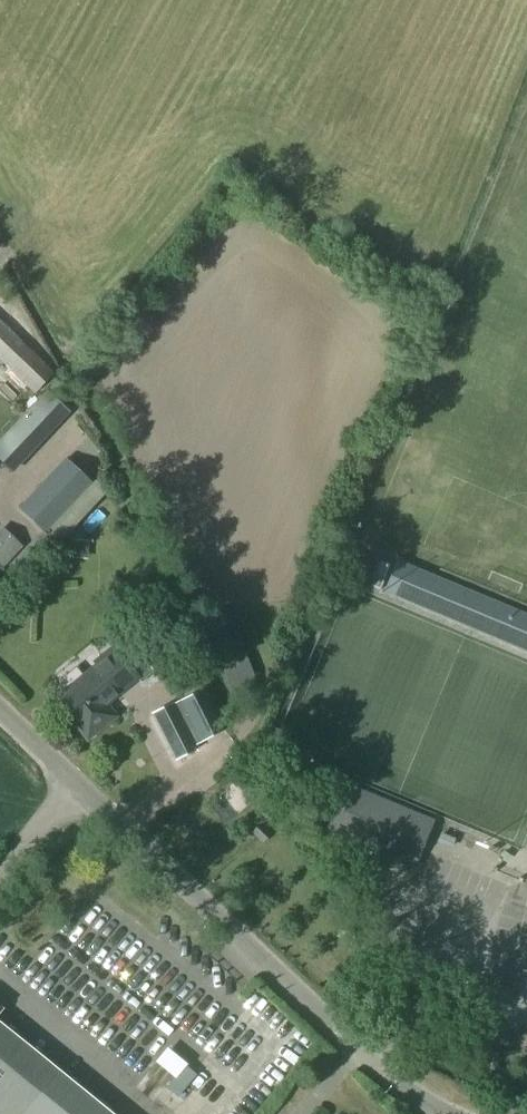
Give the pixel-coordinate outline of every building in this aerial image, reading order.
[(34,392),(53,372),(0,321),(0,359),(34,392)] [(0,444),(0,458),(2,460),(13,471),(72,408),(51,390),(0,444)] [(65,460),(19,508),(46,532),(91,484),(65,460)] [(106,490),(95,480),(91,484),(46,532),(56,543),(60,538),(105,491),(106,490)] [(33,549),(13,530),(0,543),(0,559),(12,571),(33,549)] [(73,539),(73,555),(86,556),(87,540),(73,539)] [(383,592),(526,652),(526,616),(396,561),(383,592)] [(75,667),(57,682),(65,691),(59,697),(70,710),(66,713),(88,740),(107,725),(116,717),(108,707),(106,705),(121,694),(119,692),(137,677),(137,678),(141,682),(153,671),(151,667),(143,659),(131,669),(113,647),(94,662),(97,665),(83,677),(75,667)] [(175,703),(151,714),(173,759),(195,746),(195,745),(213,736),(192,695),(176,703),(175,703)] [(354,788),(334,836),(362,848),(357,860),(379,869),(384,857),(413,869),(433,821),(354,788)] [(165,1068),(187,1028),(158,1012),(136,1053),(165,1068)] [(60,1077),(46,1066),(29,1053),(20,1045),(3,1032),(0,1029),(0,1113),(106,1113),(60,1077)] [(184,1065),(167,1086),(177,1095),(195,1073),(184,1065)] [(194,1105),(190,1113),(214,1113),(194,1105)]
